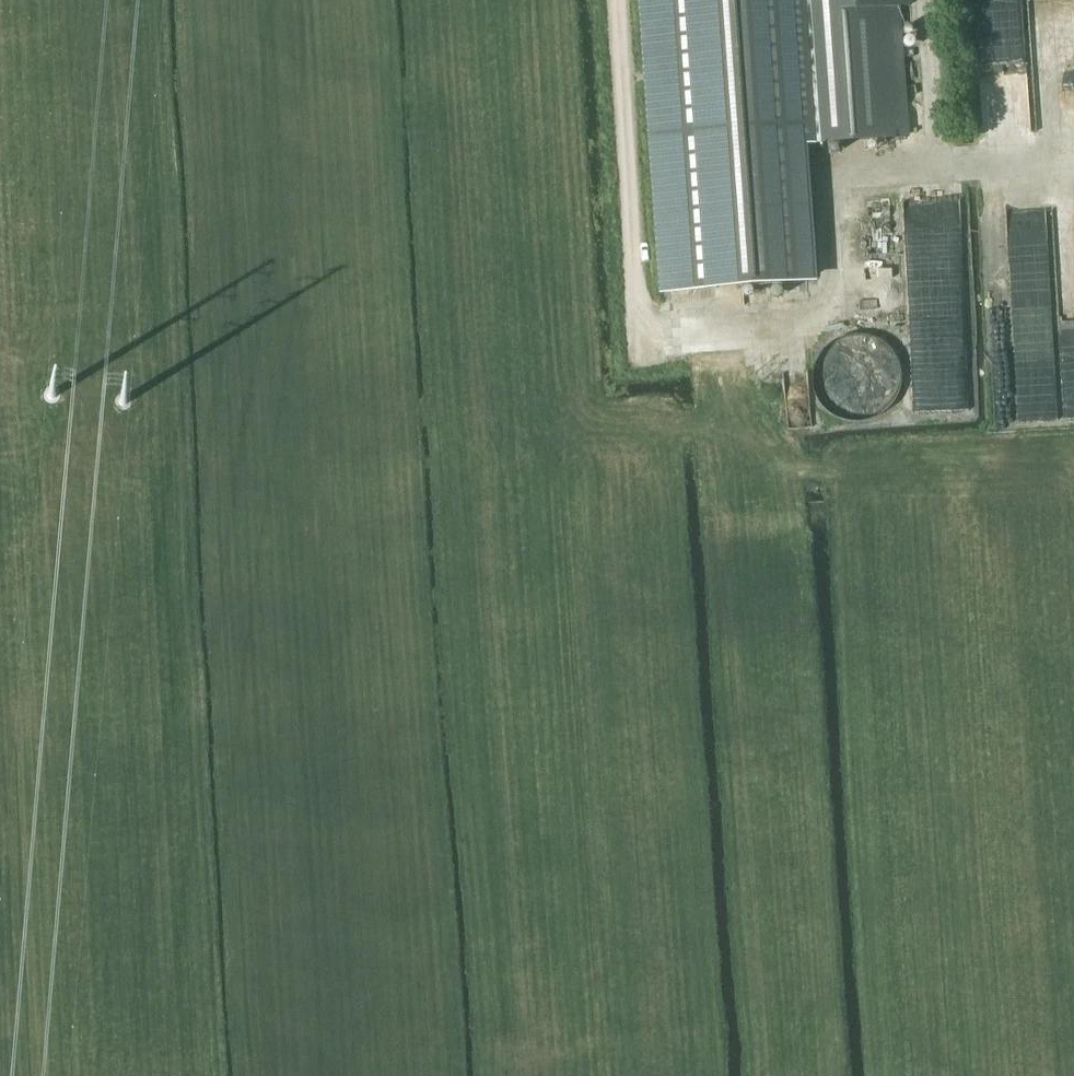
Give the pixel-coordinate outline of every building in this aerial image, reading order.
[(662,291),(806,281),(796,144),(786,0),(641,0),(662,291)] [(796,144),(906,136),(897,6),(909,5),(909,0),(786,0),(796,144)]
